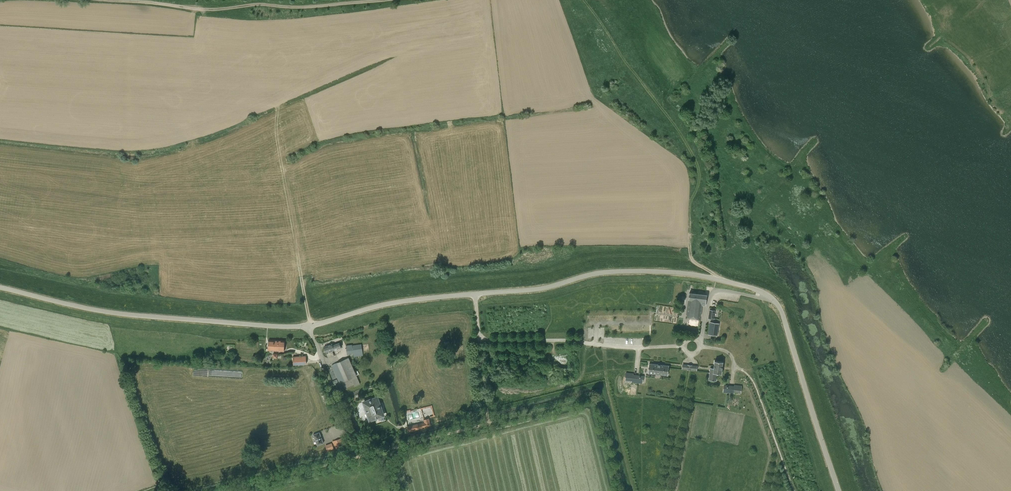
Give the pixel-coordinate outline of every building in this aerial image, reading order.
[(689,293),(686,314),(700,316),(702,305),(705,305),(707,295),(689,293)] [(710,322),(708,334),(717,336),(719,323),(710,322)] [(269,340),(269,350),(284,351),(284,340),(269,340)] [(332,344),(324,347),(328,358),(334,356),(332,351),(341,348),(339,343),(333,345),(332,344)] [(352,345),(346,345),(347,354),(353,353),(354,357),(363,356),(361,344),(352,345)] [(306,355),(293,356),(293,365),(306,364),(306,355)] [(349,357),(331,365),(339,383),(342,382),(345,388),(354,384),(355,386),(360,384),(357,375),(359,374),(358,370),(355,372),(349,357)] [(710,368),(709,380),(716,381),(717,373),(721,374),(721,373),(723,362),(715,361),(714,361),(715,361),(714,368),(710,368)] [(648,373),(649,373),(667,375),(668,375),(669,366),(668,366),(650,364),(649,364),(648,373)] [(626,373),(625,380),(632,381),(631,382),(643,383),(644,376),(633,375),(633,373),(626,373)] [(724,385),(723,392),(734,394),(734,392),(741,393),(742,386),(734,385),(734,386),(728,385),(724,385)] [(377,398),(364,403),(370,419),(383,415),(377,398)] [(419,411),(407,414),(409,420),(420,417),(419,411)] [(407,427),(408,430),(409,430),(430,425),(428,419),(424,420),(425,423),(407,427)] [(320,432),(313,434),(317,445),(324,443),(320,432)] [(342,438),(332,441),(335,449),(344,446),(342,438)]
